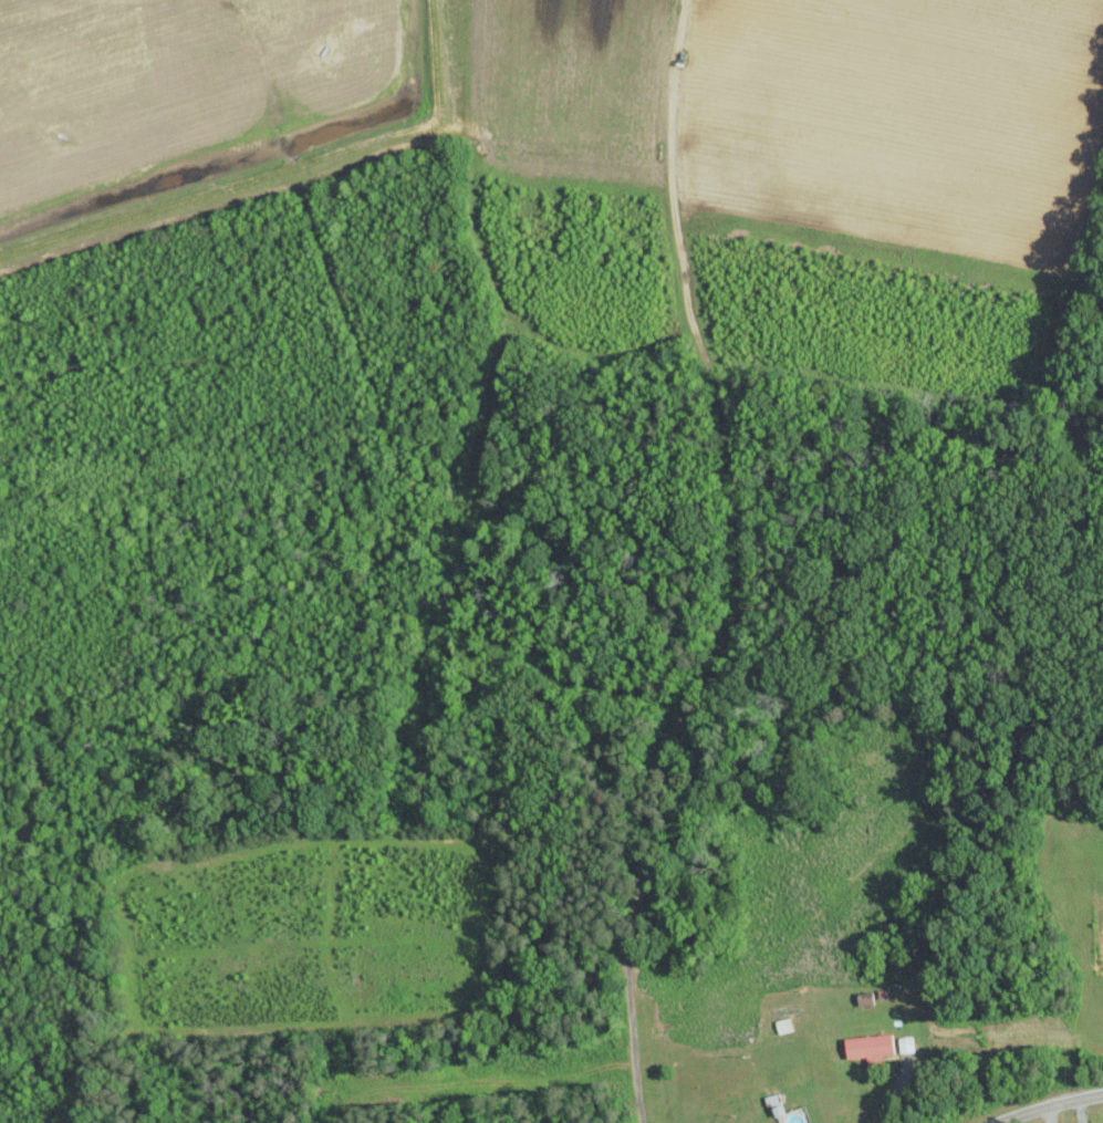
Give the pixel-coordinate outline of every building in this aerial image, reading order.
[(883,1054),(898,1053),(897,1034),(849,1036),(850,1057),(869,1057),(869,1063),(883,1062),(883,1054)] [(915,1051),(914,1036),(900,1036),(900,1052),(915,1051)] [(805,1121),(800,1107),(789,1111),(786,1103),(776,1107),(782,1122),(798,1122),(805,1121)]
